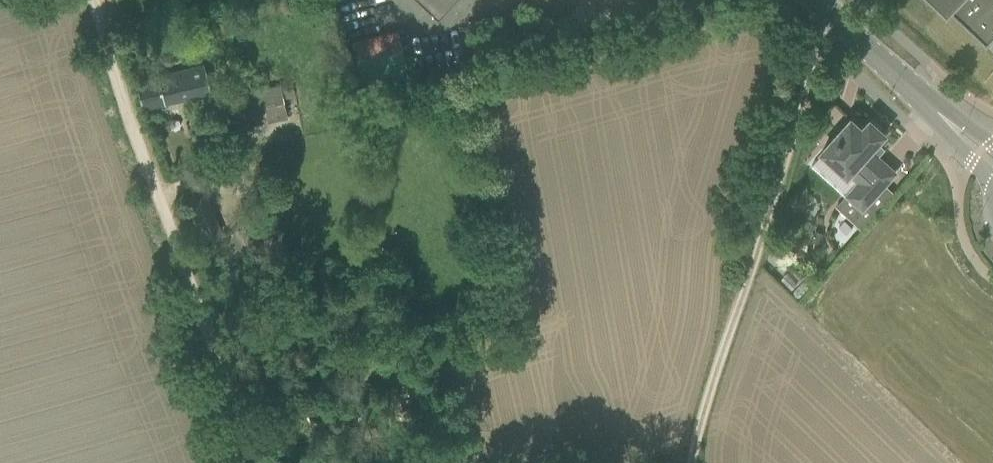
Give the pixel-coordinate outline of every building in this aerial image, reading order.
[(436,14),(449,0),(421,0),(436,14)] [(527,12),(554,5),(552,0),(524,0),(527,12)] [(960,0),(935,0),(948,12),(950,10),(960,0)] [(950,10),(987,45),(992,39),(992,0),(960,0),(950,10)] [(159,76),(158,72),(134,78),(135,78),(142,108),(161,104),(210,94),(205,70),(179,76),(178,72),(159,76)] [(229,129),(286,117),(280,85),(222,97),(229,129)] [(823,152),(811,166),(846,197),(836,208),(860,229),(892,193),(883,185),(895,172),(876,155),(882,149),(876,144),(886,133),(871,119),(863,128),(852,118),(822,151),(823,152)] [(373,346),(380,365),(370,368),(379,391),(387,388),(396,412),(427,401),(403,335),(373,346)]
